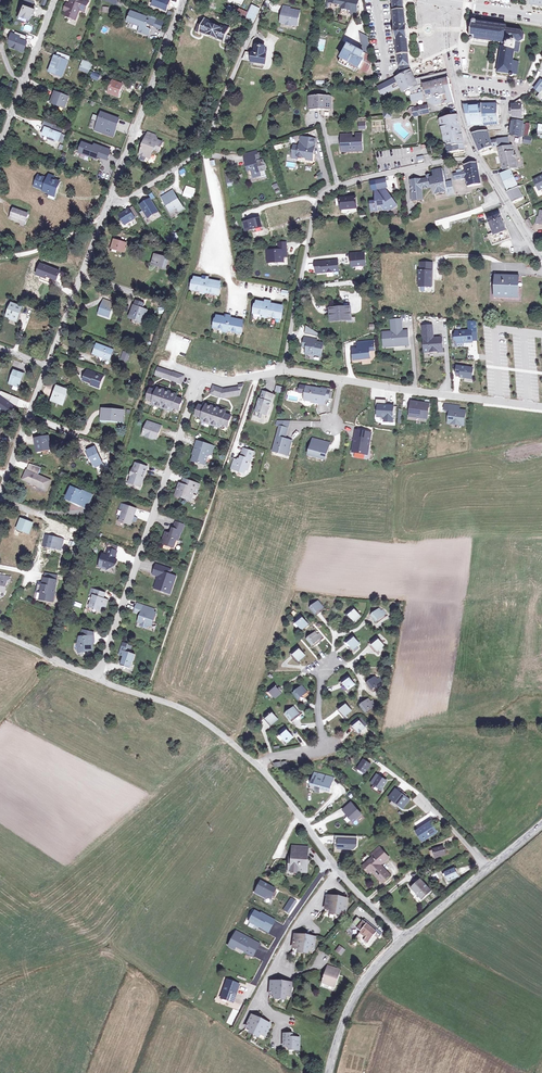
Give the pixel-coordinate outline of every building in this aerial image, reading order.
[(70,6),(68,5),(65,11),(68,12),(66,16),(76,20),(80,10),(85,12),(89,2),(84,0),(72,0),(70,6)] [(170,0),(152,0),(150,5),(166,11),(170,0)] [(357,8),(359,0),(357,0),(342,0),(341,5),(343,5),(342,10),(352,12),(351,15),(356,16),(357,8)] [(394,11),(393,11),(394,27),(395,41),(396,41),(397,55),(398,55),(399,61),(399,66),(400,75),(410,70),(410,67),(408,54),(409,54),(407,39),(408,39),(404,10),(403,10),(403,0),(393,0),(394,11)] [(31,5),(22,2),(16,16),(25,20),(31,5)] [(254,24),(260,9),(253,6),(249,13),(234,7),(229,17),(254,24)] [(289,15),(283,14),(281,23),(287,23),(288,25),(290,26),(292,25),(298,26),(300,11),(290,9),(289,15)] [(147,26),(148,24),(154,26),(156,21),(133,12),(131,16),(130,16),(129,18),(130,19),(129,21),(141,26),(140,31),(149,35),(151,29),(149,28),(149,27),(147,26)] [(212,36),(216,27),(212,25),(213,23),(209,22),(209,20),(205,19),(202,26),(199,24),(196,32),(202,35),(203,33),(212,36)] [(473,22),(472,22),(471,28),(470,27),(469,33),(470,34),(470,38),(471,38),(471,40),(471,41),(473,41),(474,39),(501,43),(501,47),(515,49),(514,52),(518,53),(520,42),(524,40),(525,35),(522,31),(506,29),(506,26),(477,23),(477,21),(476,20),(474,20),(473,22)] [(221,29),(216,27),(212,36),(222,41),(222,42),(228,45),(231,37),(228,35),(230,28),(226,27),(225,28),(221,26),(221,29)] [(426,40),(417,41),(418,50),(426,49),(426,40)] [(456,44),(449,46),(454,64),(465,61),(463,56),(459,57),(456,44)] [(369,73),(373,73),(372,60),(370,61),(370,56),(349,46),(339,63),(347,67),(350,63),(369,73)] [(246,53),(242,61),(265,64),(267,50),(265,49),(265,48),(257,47),(255,55),(254,55),(254,54),(246,53)] [(515,49),(501,47),(496,73),(510,75),(512,77),(513,77),(515,75),(517,76),(517,75),(519,62),(513,61),(514,52),(515,49)] [(69,57),(58,53),(50,72),(62,77),(69,57)] [(86,68),(85,70),(89,72),(92,63),(83,60),(81,67),(86,68)] [(411,71),(379,86),(383,95),(402,86),(405,91),(410,89),(411,91),(418,88),(422,88),(422,91),(425,91),(427,102),(434,105),(448,102),(448,103),(455,101),(447,71),(415,79),(411,71)] [(109,93),(114,95),(114,96),(118,98),(123,85),(113,82),(109,93)] [(409,95),(411,102),(424,99),(422,91),(409,95)] [(56,93),(52,102),(65,106),(68,97),(56,93)] [(310,111),(331,110),(331,96),(310,96),(310,111)] [(512,105),(513,118),(522,119),(522,100),(521,99),(513,104),(512,105)] [(498,117),(497,104),(482,105),(482,106),(482,117),(490,117),(498,117)] [(482,125),(482,117),(482,106),(474,107),(474,105),(463,105),(468,126),(482,125)] [(414,116),(420,116),(429,113),(428,106),(415,109),(414,107),(410,108),(408,112),(412,115),(414,115),(414,116)] [(120,119),(102,113),(97,128),(96,130),(112,136),(113,134),(116,127),(117,127),(120,119)] [(457,115),(440,119),(441,126),(443,126),(447,146),(465,145),(457,115)] [(491,125),(490,117),(482,117),(482,125),(483,126),(491,125)] [(499,124),(498,117),(490,117),(491,125),(499,124)] [(526,123),(525,123),(523,123),(523,122),(513,120),(510,135),(521,136),(521,135),(523,136),(524,136),(526,123)] [(54,125),(45,121),(43,126),(46,127),(52,130),(54,125)] [(55,140),(59,142),(62,134),(52,130),(46,127),(42,136),(48,138),(48,139),(55,142),(55,140)] [(516,155),(514,153),(513,152),(512,146),(509,146),(508,138),(503,139),(491,141),(491,140),(489,140),(488,131),(484,131),(472,134),(474,142),(475,142),(479,152),(491,148),(498,147),(498,149),(500,155),(503,170),(517,168),(515,158),(516,155)] [(353,135),(342,136),(342,140),(348,140),(348,143),(342,144),(342,147),(346,147),(346,151),(362,151),(362,135),(356,135),(356,140),(353,140),(353,135)] [(290,138),(292,144),(299,141),(297,136),(290,138)] [(163,143),(153,139),(146,137),(140,154),(150,159),(153,151),(155,150),(159,152),(163,143)] [(307,159),(312,159),(314,149),(312,149),(314,139),(301,137),(299,147),(294,146),(292,159),(298,159),(298,157),(307,159)] [(94,147),(84,143),(80,153),(97,159),(98,156),(108,160),(111,151),(95,145),(94,147)] [(257,166),(256,160),(259,159),(257,152),(245,155),(248,171),(252,170),(254,179),(260,177),(259,173),(266,172),(266,169),(266,167),(265,165),(263,164),(263,163),(262,164),(262,165),(257,166)] [(460,173),(478,170),(477,163),(459,166),(460,173)] [(432,186),(434,195),(447,192),(445,184),(442,170),(432,172),(433,177),(430,178),(431,180),(432,186)] [(480,185),(478,170),(460,173),(454,174),(456,179),(466,178),(468,187),(480,185)] [(511,171),(502,176),(509,189),(517,185),(511,171)] [(430,178),(430,176),(427,177),(427,180),(418,181),(411,182),(413,201),(422,200),(421,189),(429,188),(429,187),(432,186),(431,180),(430,178)] [(374,191),(385,188),(387,188),(385,177),(369,181),(372,191),(374,191)] [(54,197),(60,182),(52,179),(47,194),(54,197)] [(451,182),(445,184),(447,192),(448,195),(454,194),(451,182)] [(196,189),(186,186),(183,196),(193,199),(196,189)] [(519,189),(518,187),(507,193),(513,203),(522,198),(519,189)] [(377,211),(377,206),(381,207),(385,211),(390,211),(398,205),(385,188),(374,191),(374,201),(369,201),(371,213),(377,211)] [(177,209),(179,213),(184,210),(172,192),(161,198),(170,213),(177,209)] [(336,205),(340,205),(341,209),(358,208),(356,196),(335,199),(336,205)] [(150,201),(141,207),(148,219),(157,213),(150,201)] [(133,209),(119,217),(125,225),(138,217),(133,209)] [(24,225),(28,215),(15,210),(11,220),(24,225)] [(492,212),(484,215),(487,221),(499,216),(499,214),(493,216),(492,212)] [(488,220),(493,233),(489,235),(493,244),(509,238),(501,216),(488,220)] [(259,217),(241,222),(244,231),(261,226),(259,217)] [(178,236),(173,234),(172,237),(170,236),(170,237),(169,237),(169,238),(168,238),(167,244),(170,244),(171,240),(176,241),(178,236)] [(113,250),(123,253),(126,245),(115,242),(113,250)] [(267,249),(266,260),(282,260),(282,256),(286,257),(286,247),(278,246),(278,249),(267,249)] [(364,251),(350,253),(352,266),(365,265),(364,251)] [(157,258),(155,266),(166,270),(169,261),(157,258)] [(336,260),(316,262),(317,271),(322,270),(322,272),(338,271),(336,260)] [(431,263),(421,263),(421,271),(419,271),(419,286),(432,286),(432,280),(431,280),(431,263)] [(221,282),(209,280),(204,279),(197,277),(196,281),(195,281),(193,291),(219,296),(222,286),(221,286),(221,282)] [(519,279),(497,277),(496,297),(518,299),(519,279)] [(24,294),(31,297),(35,289),(28,286),(24,294)] [(104,301),(99,314),(108,318),(113,304),(104,301)] [(283,306),(270,304),(266,303),(258,302),(257,306),(256,306),(254,315),(281,320),(283,310),(282,310),(283,306)] [(8,317),(17,320),(22,308),(12,304),(8,317)] [(135,307),(131,318),(143,322),(147,312),(135,307)] [(331,320),(341,320),(340,308),(331,309),(331,320)] [(340,308),(341,320),(350,319),(350,308),(340,308)] [(244,321),(231,319),(227,318),(219,316),(218,320),(217,320),(215,330),(242,335),(244,325),(243,325),(244,321)] [(401,318),(391,319),(392,331),(382,331),(383,345),(408,344),(407,330),(400,330),(400,328),(401,328),(401,318)] [(432,325),(422,325),(424,351),(437,351),(437,349),(442,349),(441,337),(433,337),(432,325)] [(471,331),(455,332),(456,347),(463,346),(462,343),(472,342),(472,341),(471,333),(471,331)] [(308,344),(307,348),(306,353),(321,356),(323,343),(315,342),(316,339),(305,337),(304,343),(308,344)] [(353,350),(354,360),(370,358),(369,350),(374,349),(373,341),(360,342),(361,349),(358,350),(353,350)] [(97,345),(93,354),(110,361),(113,351),(97,345)] [(127,363),(130,354),(123,351),(119,360),(127,363)] [(471,379),(473,368),(456,365),(454,376),(471,379)] [(176,374),(173,373),(158,368),(156,372),(155,375),(171,381),(173,382),(181,384),(182,383),(184,377),(184,376),(176,374)] [(20,384),(19,384),(22,374),(15,371),(10,383),(19,386),(20,384)] [(93,380),(91,386),(100,389),(104,377),(88,371),(86,377),(93,380)] [(240,395),(242,388),(244,384),(240,384),(240,387),(237,387),(224,390),(221,398),(222,398),(240,395)] [(327,389),(307,386),(301,385),(300,392),(306,393),(305,400),(320,402),(319,403),(325,404),(326,398),(329,399),(330,391),(327,390),(327,389)] [(214,386),(211,394),(219,397),(221,389),(214,386)] [(52,402),(57,404),(58,403),(62,404),(68,391),(58,387),(52,402)] [(179,411),(183,400),(176,398),(177,396),(158,390),(157,391),(150,389),(147,401),(153,403),(153,404),(172,410),(173,409),(179,411)] [(270,394),(263,392),(261,399),(260,399),(256,411),(263,413),(263,414),(268,411),(271,402),(267,401),(270,394)] [(385,421),(393,421),(394,405),(386,405),(386,399),(376,399),(376,407),(378,407),(378,416),(385,416),(385,421)] [(420,403),(411,401),(410,408),(412,407),(411,415),(426,417),(428,405),(420,406),(420,403)] [(458,405),(450,404),(449,411),(448,421),(462,423),(464,410),(457,409),(458,405)] [(201,421),(221,427),(222,425),(228,427),(232,417),(226,414),(226,412),(207,406),(206,408),(199,406),(196,417),(202,419),(201,421)] [(122,412),(103,411),(102,421),(122,422),(122,412)] [(277,426),(281,426),(274,451),(286,454),(287,449),(290,450),(292,441),(286,439),(288,428),(282,427),(283,421),(279,421),(277,426)] [(155,425),(155,426),(148,424),(145,432),(147,436),(155,439),(159,437),(162,427),(155,425)] [(368,453),(371,432),(357,430),(353,451),(368,453)] [(329,442),(316,439),(314,445),(312,445),(310,454),(321,457),(321,456),(327,457),(328,452),(326,452),(329,442)] [(50,451),(48,440),(37,442),(39,453),(50,451)] [(211,451),(212,451),(213,446),(198,442),(197,447),(202,449),(201,452),(195,450),(194,456),(195,456),(193,462),(206,466),(211,451)] [(253,452),(244,449),(241,460),(239,461),(235,460),(232,469),(243,472),(246,470),(248,465),(250,463),(253,456),(252,456),(253,452)] [(102,461),(101,461),(95,450),(89,453),(97,469),(104,466),(102,461)] [(27,469),(38,474),(40,468),(29,464),(27,469)] [(139,485),(142,486),(143,481),(142,481),(143,479),(144,479),(145,478),(145,476),(148,468),(137,464),(131,482),(133,483),(134,484),(135,485),(137,485),(138,485),(139,485)] [(46,492),(51,480),(38,474),(27,469),(26,469),(21,480),(32,485),(32,486),(46,492)] [(176,497),(180,498),(191,502),(194,493),(197,494),(200,486),(185,480),(183,485),(181,485),(178,493),(176,497)] [(81,507),(86,496),(72,490),(67,501),(81,507)] [(125,510),(121,521),(131,525),(133,521),(137,522),(138,519),(134,518),(137,510),(122,505),(121,509),(125,510)] [(22,521),(18,531),(28,535),(32,525),(22,521)] [(167,533),(165,538),(168,539),(166,545),(175,548),(178,540),(179,541),(182,532),(183,533),(185,526),(177,523),(175,529),(174,529),(173,534),(171,534),(167,533)] [(57,551),(62,552),(64,542),(46,538),(43,548),(46,549),(47,547),(48,547),(48,549),(55,551),(55,552),(57,552),(57,551)] [(100,567),(102,568),(108,570),(117,566),(118,561),(115,560),(118,552),(110,549),(107,556),(104,555),(102,563),(100,567)] [(172,570),(157,565),(154,575),(161,577),(160,580),(159,580),(157,586),(161,588),(160,589),(167,591),(168,590),(172,591),(177,577),(170,575),(172,570)] [(6,584),(9,585),(10,580),(0,578),(0,594),(4,595),(6,584)] [(57,584),(49,582),(48,589),(43,588),(39,587),(37,595),(42,595),(41,602),(53,604),(57,584)] [(106,594),(96,591),(91,606),(102,610),(103,608),(106,600),(104,599),(106,594)] [(316,612),(323,608),(317,601),(311,606),(316,612)] [(136,602),(132,612),(139,615),(136,623),(140,625),(140,627),(147,629),(148,627),(152,628),(157,613),(155,612),(156,609),(136,602)] [(353,620),(360,615),(354,608),(347,613),(353,620)] [(376,621),(383,615),(378,609),(371,615),(376,621)] [(295,621),(301,628),(308,623),(302,616),(295,621)] [(307,638),(312,644),(317,640),(319,638),(314,632),(307,638)] [(346,640),(354,650),(361,645),(353,635),(346,640)] [(79,651),(80,653),(86,651),(93,650),(93,642),(94,642),(94,636),(85,637),(85,639),(80,637),(78,644),(80,645),(79,648),(79,651)] [(378,653),(385,646),(377,638),(371,643),(378,653)] [(125,658),(127,660),(122,666),(132,669),(136,655),(131,653),(133,646),(125,643),(121,656),(125,657),(125,658)] [(299,662),(307,657),(299,647),(292,652),(299,662)] [(348,688),(354,683),(349,676),(342,681),(348,688)] [(366,682),(372,689),(379,683),(374,676),(366,682)] [(274,697),(281,692),(275,685),(268,690),(274,697)] [(300,698),(307,692),(301,686),(294,692),(300,698)] [(367,699),(361,705),(366,711),(373,706),(367,699)] [(351,709),(345,702),(339,708),(344,714),(351,709)] [(291,719),(298,713),(293,707),(286,713),(291,719)] [(271,723),(278,718),(272,711),(266,716),(271,723)] [(364,727),(359,719),(352,725),(358,732),(364,727)] [(285,742),(293,736),(287,728),(279,735),(285,742)] [(359,769),(364,772),(369,764),(364,761),(359,769)] [(334,778),(315,773),(312,786),(316,788),(315,792),(320,794),(321,789),(326,791),(331,793),(334,783),(333,783),(334,778)] [(370,783),(380,789),(385,780),(376,774),(370,783)] [(394,801),(399,805),(406,797),(400,793),(394,801)] [(344,810),(354,821),(361,815),(351,804),(344,810)] [(433,833),(430,827),(421,831),(424,837),(433,833)] [(346,840),(335,840),(335,844),(339,844),(339,849),(354,849),(357,846),(357,837),(346,836),(346,840)] [(290,855),(290,860),(290,865),(289,871),(292,872),(306,872),(307,866),(305,866),(306,856),(307,857),(308,848),(293,847),(293,855),(290,855)] [(437,862),(446,859),(444,848),(434,851),(437,862)] [(389,875),(380,864),(388,857),(381,850),(363,866),(368,872),(372,869),(375,871),(373,872),(382,882),(389,875)] [(449,880),(458,876),(456,870),(447,874),(449,880)] [(422,899),(431,891),(421,880),(412,887),(422,899)] [(276,890),(261,882),(258,887),(260,888),(257,894),(266,898),(266,897),(271,899),(273,896),(275,897),(276,893),(275,892),(276,890)] [(348,901),(335,899),(335,898),(328,897),(325,912),(340,914),(341,911),(346,912),(348,901)] [(249,922),(269,932),(274,923),(267,920),(268,918),(261,915),(255,912),(249,922)] [(261,915),(268,918),(267,920),(274,923),(275,921),(261,913),(261,915)] [(364,941),(368,944),(377,933),(363,922),(357,918),(352,924),(358,928),(357,929),(361,932),(367,937),(364,941)] [(369,951),(381,936),(377,933),(368,944),(364,941),(367,937),(361,932),(355,940),(369,951)] [(237,933),(231,944),(236,947),(253,956),(257,949),(249,945),(251,942),(250,942),(241,938),(243,936),(237,933)] [(295,935),(293,951),(308,953),(309,949),(314,950),(315,939),(302,937),(302,936),(295,935)] [(251,940),(250,942),(251,942),(249,945),(257,949),(259,945),(251,940)] [(327,965),(322,982),(336,987),(341,970),(327,965)] [(233,1003),(240,985),(228,981),(222,997),(228,999),(227,1001),(233,1003)] [(271,982),(270,998),(285,999),(286,995),(291,996),(292,985),(278,983),(279,983),(271,982)] [(252,1016),(245,1030),(259,1037),(261,1034),(265,1036),(270,1026),(259,1020),(259,1019),(252,1016)] [(284,1035),(284,1049),(289,1049),(294,1049),(299,1050),(299,1039),(291,1039),(292,1035),(284,1035)]
